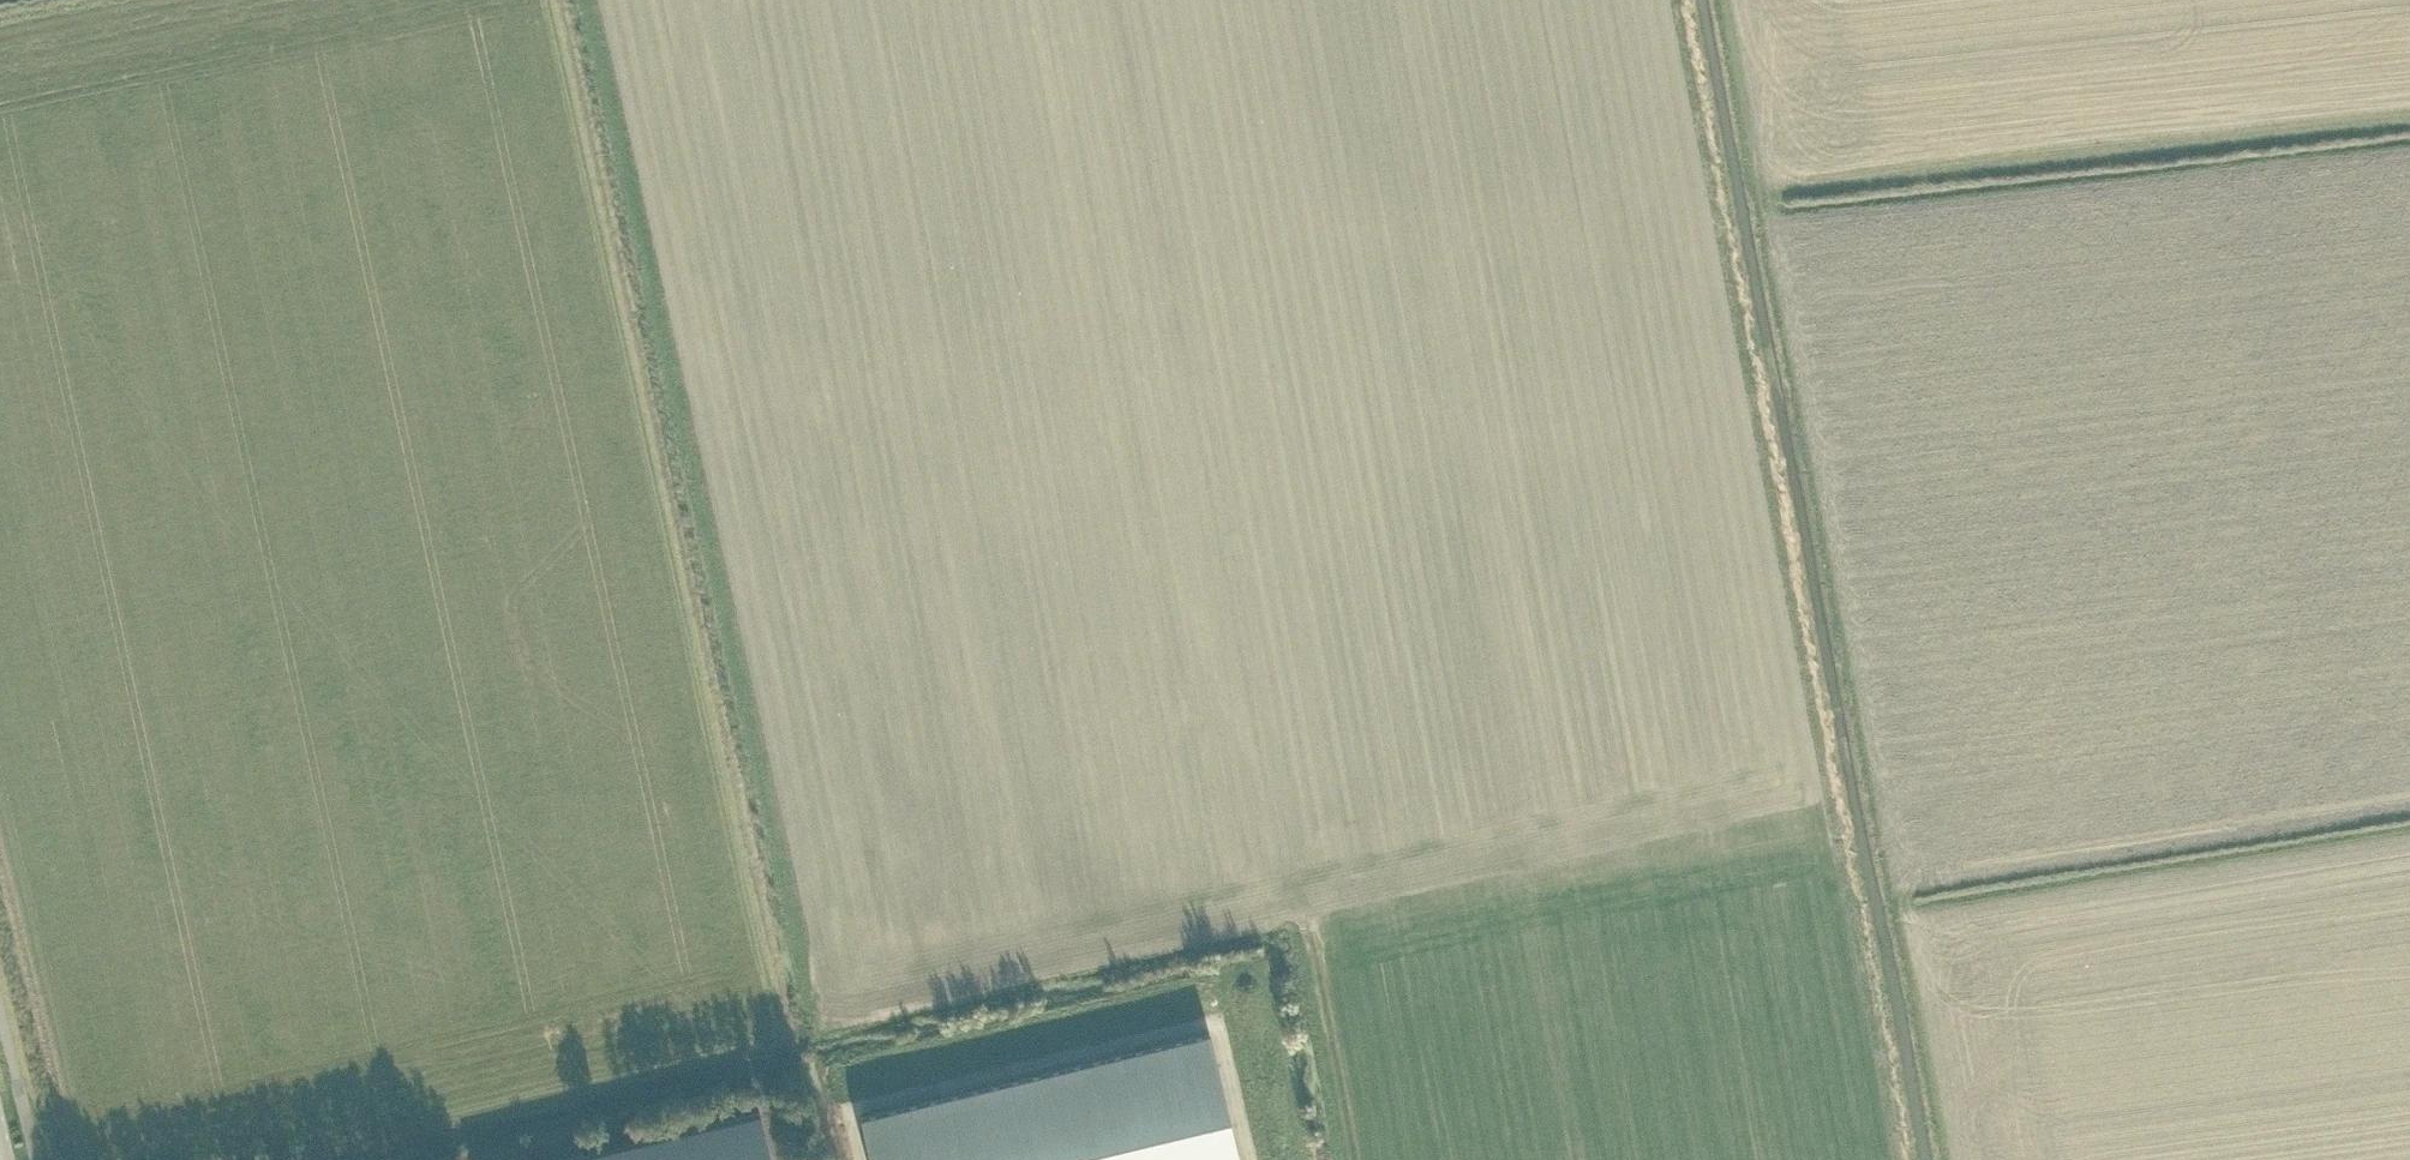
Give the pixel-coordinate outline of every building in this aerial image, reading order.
[(1210,1031),(859,1115),(870,1159),(1241,1159),(1210,1031)] [(760,1112),(560,1159),(772,1159),(760,1112)]
